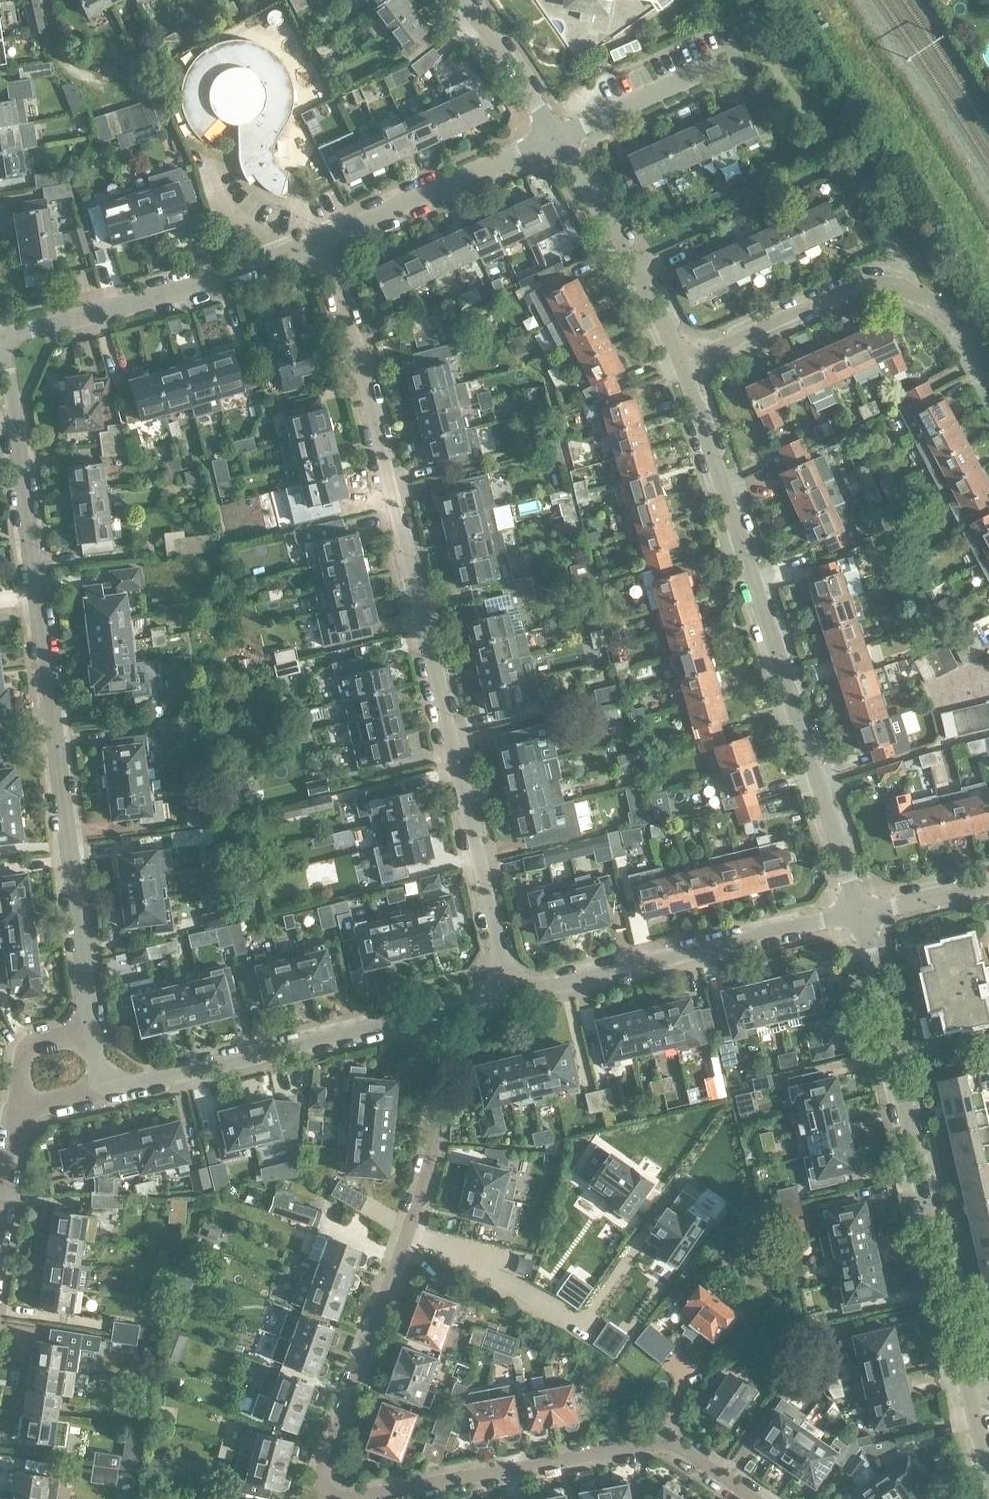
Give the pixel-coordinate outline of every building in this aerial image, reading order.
[(24,2),(33,37),(47,33),(39,0),(32,0),(24,2)] [(108,0),(78,0),(87,17),(110,5),(108,0)] [(293,4),(297,12),(309,5),(306,0),(300,0),(293,4)] [(384,0),(365,0),(372,9),(384,0)] [(413,10),(406,0),(384,0),(372,9),(373,10),(371,13),(376,20),(380,19),(367,29),(375,39),(387,29),(413,10)] [(569,7),(582,9),(580,21),(593,23),(595,12),(608,14),(611,0),(570,0),(569,7)] [(225,5),(231,17),(238,12),(232,1),(225,5)] [(223,21),(231,17),(225,5),(217,9),(223,21)] [(428,30),(413,10),(387,29),(403,49),(399,53),(406,63),(428,46),(420,36),(428,30)] [(281,13),(279,12),(277,11),(276,11),(274,11),(273,11),(271,11),(270,12),(269,13),(268,14),(267,16),(267,17),(266,18),(266,19),(266,20),(267,22),(268,24),(269,24),(270,25),(271,26),(273,27),(275,27),(277,26),(279,26),(280,25),(281,24),(282,22),(282,21),(282,19),(282,17),(282,16),(281,14),(281,13)] [(180,29),(186,40),(194,36),(188,25),(180,29)] [(179,45),(186,40),(180,29),(173,33),(179,45)] [(317,50),(328,43),(324,36),(312,42),(317,50)] [(185,73),(184,77),(183,79),(182,84),(181,88),(180,92),(180,95),(180,98),(181,103),(181,106),(182,110),(183,114),(184,118),(185,121),(187,124),(189,127),(191,130),(193,133),(196,136),(199,139),(221,115),(229,120),(237,121),(238,154),(238,157),(238,159),(239,162),(239,165),(241,169),(242,174),(244,177),(245,179),(248,184),(255,179),(258,182),(261,186),(264,188),(266,190),(268,191),(272,194),(276,195),(280,197),(285,198),(286,196),(281,195),(288,172),(285,171),(283,170),(282,169),(281,168),(279,167),(277,165),(276,164),(275,162),(274,161),(274,159),(273,157),(273,155),(273,154),(272,152),(272,150),(273,148),(273,146),(274,144),(275,142),(276,140),(277,138),(285,125),(287,122),(288,119),(289,117),(290,114),(291,111),(292,107),(293,104),(293,101),(293,97),(293,95),(293,90),(292,88),(292,86),(291,82),(290,77),(288,73),(285,68),(282,63),(280,61),(277,57),(274,55),(272,53),(269,50),(266,48),(263,47),(260,45),(256,44),(250,42),(246,41),(242,41),(238,40),(234,40),(228,41),(224,42),(220,43),(214,45),(211,47),(207,49),(204,51),(201,53),(198,55),(195,58),(194,60),(191,64),(189,67),(187,70),(185,73)] [(615,62),(642,50),(638,41),(611,53),(615,62)] [(328,43),(317,50),(321,57),(332,51),(328,43)] [(136,53),(142,64),(150,60),(144,48),(136,53)] [(439,60),(432,50),(410,66),(417,76),(439,60)] [(51,64),(17,69),(19,82),(30,80),(53,76),(51,64)] [(399,71),(404,83),(412,80),(407,68),(399,71)] [(396,87),(404,83),(399,71),(391,75),(396,87)] [(26,123),(22,99),(32,97),(30,80),(19,82),(6,84),(9,100),(0,102),(0,127),(26,123)] [(313,90),(320,103),(330,98),(324,85),(313,90)] [(360,89),(365,101),(373,97),(368,85),(360,89)] [(357,104),(365,101),(360,89),(352,92),(357,104)] [(449,102),(462,132),(486,121),(472,91),(449,102)] [(152,100),(159,126),(171,122),(163,97),(152,100)] [(148,129),(159,126),(152,100),(140,103),(148,129)] [(439,142),(462,132),(449,102),(426,112),(439,142)] [(136,133),(148,129),(140,103),(129,107),(136,133)] [(721,114),(735,146),(744,142),(748,145),(758,140),(759,134),(769,130),(760,109),(749,114),(744,104),(721,114)] [(125,136),(136,133),(129,107),(117,111),(125,136)] [(316,117),(311,108),(300,114),(304,122),(316,117)] [(112,140),(125,136),(117,111),(104,114),(112,140)] [(416,152),(439,142),(426,112),(403,122),(416,152)] [(99,144),(112,140),(104,114),(92,118),(99,144)] [(734,146),(735,146),(721,114),(698,125),(712,156),(721,152),(724,156),(734,151),(734,146)] [(63,117),(50,119),(51,128),(64,126),(63,117)] [(393,162),(416,152),(403,122),(380,133),(393,162)] [(21,149),(30,147),(26,123),(0,127),(0,152),(21,149)] [(712,161),(712,156),(698,125),(674,135),(689,167),(689,166),(698,162),(703,165),(712,161)] [(370,172),(393,162),(380,133),(357,143),(370,172)] [(688,171),(689,167),(674,135),(652,145),(666,176),(675,172),(679,175),(688,171)] [(370,172),(357,143),(334,153),(347,183),(370,172)] [(665,177),(666,176),(652,145),(629,156),(633,166),(622,171),(631,192),(652,183),(655,186),(665,182),(665,177)] [(0,152),(0,178),(25,174),(21,149),(0,152)] [(184,181),(180,167),(147,177),(151,191),(162,229),(188,222),(182,203),(193,200),(188,180),(184,181)] [(35,174),(37,188),(44,187),(60,184),(58,171),(35,174)] [(72,183),(60,184),(44,187),(46,200),(75,196),(72,183)] [(151,191),(125,198),(136,237),(162,229),(151,191)] [(526,237),(550,226),(537,197),(513,207),(526,237)] [(136,237),(125,198),(87,209),(93,229),(105,225),(110,244),(136,237)] [(48,221),(46,208),(45,199),(22,202),(23,212),(13,214),(17,240),(57,234),(55,221),(48,221)] [(806,213),(820,244),(828,240),(833,244),(842,239),(842,233),(829,203),(806,213)] [(491,218),(504,247),(526,237),(513,207),(491,218)] [(819,250),(820,244),(806,213),(784,224),(797,254),(805,250),(809,254),(819,250)] [(480,257),(504,247),(491,218),(467,228),(480,257)] [(797,254),(784,224),(760,234),(773,264),(781,261),(786,264),(796,260),(797,254)] [(444,239),(457,268),(480,257),(467,228),(444,239)] [(89,255),(85,241),(83,230),(70,233),(77,258),(89,255)] [(52,272),(51,260),(55,259),(53,247),(62,245),(60,233),(57,234),(17,240),(21,265),(24,264),(26,276),(52,272)] [(772,270),(773,264),(760,234),(737,245),(750,275),(759,271),(762,275),(772,270)] [(421,249),(435,278),(457,268),(444,239),(421,249)] [(750,281),(750,275),(737,245),(714,255),(728,285),(736,281),(740,285),(750,281)] [(412,289),(435,278),(421,249),(399,259),(412,289)] [(727,291),(728,285),(714,255),(679,270),(690,293),(701,288),(704,295),(713,291),(716,295),(727,291)] [(412,289),(399,259),(375,270),(388,300),(412,289)] [(538,264),(516,274),(522,288),(544,278),(538,264)] [(511,286),(519,283),(514,271),(506,274),(511,286)] [(567,285),(562,274),(541,285),(541,286),(529,292),(546,324),(560,317),(588,303),(577,280),(567,285)] [(468,291),(473,304),(481,300),(476,288),(468,291)] [(465,307),(473,304),(468,291),(460,295),(465,307)] [(571,340),(600,325),(588,303),(560,317),(571,340)] [(274,353),(306,345),(301,328),(295,330),(291,314),(266,321),(274,353)] [(414,335),(439,329),(440,329),(437,317),(411,323),(414,335)] [(600,325),(571,340),(583,362),(611,348),(600,325)] [(865,336),(876,361),(885,357),(893,374),(905,368),(898,352),(901,350),(890,325),(865,336)] [(439,329),(414,335),(417,346),(441,340),(439,329)] [(876,361),(865,336),(863,332),(840,342),(854,371),(876,361)] [(830,382),(854,371),(840,342),(817,353),(830,382)] [(415,395),(454,386),(447,358),(458,355),(455,344),(414,353),(418,371),(410,373),(415,395)] [(306,345),(274,353),(273,354),(272,354),(282,392),(300,387),(297,375),(312,371),(306,345)] [(587,399),(596,395),(619,386),(614,375),(623,370),(611,348),(583,362),(595,385),(583,390),(587,399)] [(206,358),(217,397),(255,386),(249,366),(245,368),(241,354),(234,356),(232,350),(206,358)] [(807,392),(830,382),(817,353),(794,363),(807,392)] [(194,414),(220,406),(217,397),(206,358),(180,365),(191,404),(194,414)] [(773,377),(784,403),(807,392),(794,363),(771,373),(773,377)] [(553,379),(564,372),(560,364),(548,371),(553,379)] [(166,412),(191,404),(180,365),(154,373),(166,412)] [(564,372),(553,379),(557,387),(568,381),(564,372)] [(128,422),(166,412),(154,373),(128,380),(133,399),(122,403),(128,422)] [(60,409),(99,404),(113,402),(110,378),(91,381),(90,376),(66,379),(68,390),(58,392),(60,409)] [(775,407),(784,403),(773,377),(749,388),(759,414),(761,413),(769,430),(782,424),(775,407)] [(911,404),(933,392),(928,381),(905,393),(911,404)] [(420,417),(459,407),(454,386),(415,395),(420,417)] [(268,408),(263,390),(252,393),(259,416),(263,415),(268,408)] [(612,432),(642,423),(635,399),(625,401),(620,390),(598,400),(601,409),(605,408),(612,432)] [(478,402),(491,399),(489,391),(476,394),(478,402)] [(933,392),(911,404),(900,409),(905,419),(909,417),(915,429),(911,431),(917,442),(928,437),(957,422),(945,399),(939,402),(933,392)] [(491,399),(478,402),(481,411),(493,408),(491,399)] [(868,404),(873,416),(881,412),(876,401),(868,404)] [(99,404),(60,409),(63,431),(102,426),(99,404)] [(290,441),(329,431),(323,408),(297,415),(294,404),(281,408),(290,441)] [(865,419),(873,416),(868,404),(861,407),(865,419)] [(426,438),(464,429),(459,407),(420,417),(426,438)] [(539,441),(552,437),(547,414),(534,417),(539,441)] [(181,433),(177,420),(169,422),(173,435),(181,433)] [(822,425),(827,436),(835,433),(830,421),(822,425)] [(940,459),(969,444),(957,422),(928,437),(940,459)] [(619,456),(649,447),(642,423),(612,432),(619,456)] [(819,440),(827,436),(822,425),(814,428),(819,440)] [(867,425),(855,431),(862,446),(874,441),(867,425)] [(475,426),(464,429),(426,438),(431,461),(441,458),(444,469),(483,459),(475,426)] [(102,445),(126,441),(122,430),(100,433),(102,445)] [(295,464),(334,454),(329,431),(290,441),(280,444),(286,466),(295,464)] [(569,444),(582,440),(580,432),(567,436),(569,444)] [(560,436),(552,437),(539,441),(538,441),(541,454),(563,449),(560,436)] [(230,442),(234,456),(256,450),(252,437),(230,442)] [(785,459),(808,449),(803,439),(779,448),(785,459)] [(582,440),(569,444),(571,453),(584,450),(582,440)] [(126,441),(102,445),(103,456),(130,453),(126,441)] [(940,487),(943,486),(951,481),(980,466),(969,444),(940,459),(928,465),(940,487)] [(625,480),(656,471),(649,447),(619,456),(625,480)] [(563,449),(541,454),(544,469),(566,464),(563,449)] [(808,449),(785,459),(789,470),(784,473),(794,497),(823,484),(808,449)] [(340,475),(334,454),(295,464),(286,466),(283,466),(288,488),(301,485),(340,475)] [(216,481),(229,478),(227,469),(232,468),(230,457),(212,461),(216,481)] [(167,462),(170,472),(182,468),(179,458),(167,462)] [(71,492),(105,488),(102,463),(68,467),(71,492)] [(871,473),(867,464),(855,469),(859,478),(871,473)] [(951,481),(969,515),(988,504),(988,499),(986,493),(988,491),(988,483),(980,466),(951,481)] [(632,504),(663,496),(656,471),(625,480),(632,504)] [(340,475),(301,485),(307,508),(346,498),(340,475)] [(881,489),(893,484),(889,476),(878,481),(881,489)] [(229,478),(216,481),(220,496),(233,493),(229,478)] [(804,520),(833,506),(844,501),(834,479),(823,484),(794,497),(804,520)] [(576,494),(589,491),(587,480),(573,483),(576,494)] [(445,519),(484,510),(477,482),(447,490),(449,495),(439,497),(445,519)] [(893,484),(881,489),(885,497),(896,492),(893,484)] [(108,513),(105,488),(71,492),(74,517),(108,513)] [(563,515),(576,512),(571,490),(558,493),(563,515)] [(589,491),(576,494),(578,503),(591,500),(589,491)] [(639,529),(670,520),(663,496),(632,504),(639,529)] [(833,506),(804,520),(814,543),(825,538),(831,550),(860,538),(844,501),(833,506)] [(450,541),(489,532),(500,529),(495,507),(484,510),(445,519),(450,541)] [(576,512),(563,515),(565,525),(578,521),(576,512)] [(108,513),(74,517),(78,553),(98,551),(97,547),(111,546),(111,539),(108,513)] [(964,530),(980,561),(988,556),(988,515),(973,523),(974,524),(964,530)] [(880,520),(885,531),(894,526),(895,526),(890,516),(880,520)] [(253,539),(269,535),(265,519),(249,523),(253,539)] [(600,520),(587,523),(591,540),(604,537),(600,520)] [(670,520),(639,529),(646,553),(644,553),(647,566),(671,559),(667,547),(676,544),(670,520)] [(346,536),(342,521),(294,532),(296,540),(297,542),(298,544),(300,546),(301,546),(304,547),(309,569),(321,566),(361,557),(355,534),(346,536)] [(885,531),(871,537),(877,549),(900,538),(894,526),(885,531)] [(456,564),(495,555),(489,532),(450,541),(456,564)] [(213,535),(173,540),(175,557),(220,551),(220,547),(215,547),(213,535)] [(605,539),(591,542),(593,551),(607,548),(605,539)] [(505,595),(534,588),(531,577),(514,579),(508,552),(495,555),(456,564),(462,586),(472,583),(474,591),(503,584),(505,595)] [(980,561),(988,579),(988,556),(980,561)] [(326,588),(366,578),(361,557),(321,566),(326,588)] [(810,582),(818,606),(849,596),(842,576),(852,573),(847,558),(818,567),(822,578),(810,582)] [(573,579),(593,574),(590,561),(570,566),(573,579)] [(662,606),(692,598),(685,573),(675,575),(672,564),(648,571),(643,572),(653,608),(661,606),(662,606)] [(88,623),(126,618),(122,589),(140,587),(138,568),(111,572),(112,586),(102,587),(101,586),(83,588),(88,623)] [(593,574),(573,579),(576,591),(596,587),(593,574)] [(332,610),(371,601),(366,578),(326,588),(332,610)] [(526,632),(522,614),(520,606),(537,600),(534,588),(505,595),(487,599),(490,611),(491,616),(470,622),(475,644),(526,632)] [(271,601),(284,597),(282,589),(269,592),(271,601)] [(914,603),(926,598),(923,590),(911,595),(914,603)] [(857,621),(864,618),(857,593),(849,596),(818,606),(826,631),(857,621)] [(284,597),(271,601),(273,610),(286,606),(284,597)] [(669,630),(699,621),(692,598),(662,606),(669,630)] [(926,598),(914,603),(918,611),(930,606),(926,598)] [(937,608),(949,604),(946,598),(934,603),(937,608)] [(371,601),(332,610),(337,633),(376,623),(371,601)] [(949,604),(937,608),(942,619),(954,614),(949,604)] [(610,621),(623,617),(621,608),(607,611),(610,621)] [(623,617),(610,621),(612,631),(625,628),(623,617)] [(128,641),(127,629),(126,618),(88,623),(91,646),(128,641)] [(675,654),(706,646),(699,621),(669,630),(675,654)] [(833,654),(864,644),(857,621),(826,631),(833,654)] [(151,638),(164,636),(163,627),(149,629),(151,638)] [(591,640),(605,637),(602,627),(589,630),(591,640)] [(962,635),(974,658),(984,652),(973,629),(962,635)] [(480,665),(519,656),(530,654),(526,632),(475,644),(480,665)] [(964,663),(974,658),(962,635),(952,640),(964,663)] [(164,636),(151,638),(152,648),(165,646),(164,636)] [(605,637),(591,640),(593,650),(607,647),(605,637)] [(131,664),(130,654),(128,641),(91,646),(93,668),(131,664)] [(616,671),(630,667),(624,643),(611,647),(616,671)] [(935,649),(947,672),(958,666),(946,643),(935,649)] [(841,678),(872,668),(864,644),(833,654),(841,678)] [(683,679),(713,671),(706,646),(675,654),(676,655),(669,656),(673,669),(679,667),(683,679)] [(277,664),(298,659),(296,648),(275,652),(277,664)] [(924,655),(936,677),(947,672),(935,649),(924,655)] [(926,683),(936,677),(924,655),(914,660),(926,683)] [(486,688),(524,679),(519,656),(480,665),(486,688)] [(344,699),(344,700),(392,688),(387,665),(363,671),(360,657),(333,663),(336,678),(337,678),(342,699),(344,699)] [(298,659),(277,664),(278,666),(275,666),(278,679),(301,673),(298,659)] [(147,693),(146,684),(143,662),(131,664),(93,668),(96,690),(133,686),(135,695),(147,693)] [(849,702),(879,692),(893,688),(885,664),(872,668),(841,678),(849,702)] [(630,667),(616,671),(619,681),(632,678),(630,667)] [(690,703),(720,695),(713,671),(683,679),(690,703)] [(524,679),(486,688),(491,711),(498,709),(500,718),(521,713),(519,704),(541,699),(536,676),(524,679)] [(194,685),(173,688),(175,702),(196,699),(194,685)] [(596,691),(599,704),(623,698),(620,686),(596,691)] [(347,722),(397,711),(392,688),(344,700),(349,721),(347,722)] [(856,726),(887,716),(879,692),(849,702),(856,726)] [(720,695),(690,703),(700,740),(722,733),(718,722),(727,719),(720,695)] [(595,708),(598,720),(621,715),(618,702),(595,708)] [(988,728),(988,714),(986,702),(974,705),(980,730),(988,728)] [(962,707),(968,733),(980,730),(974,705),(962,707)] [(632,719),(646,715),(643,706),(630,709),(632,719)] [(956,735),(968,733),(962,707),(951,710),(956,735)] [(944,738),(956,735),(951,710),(939,712),(944,738)] [(397,711),(347,722),(352,744),(402,731),(397,711)] [(177,716),(179,730),(202,728),(200,713),(177,716)] [(646,715),(632,719),(635,729),(648,726),(646,715)] [(887,716),(856,726),(864,751),(871,749),(875,760),(899,753),(887,716)] [(295,735),(308,732),(306,723),(293,726),(295,735)] [(407,755),(402,731),(352,744),(357,767),(407,755)] [(308,732),(295,735),(297,744),(311,741),(308,732)] [(724,772),(754,762),(747,738),(725,745),(722,733),(700,740),(703,751),(717,747),(724,772)] [(107,773),(143,769),(142,757),(148,756),(147,745),(146,745),(145,736),(129,738),(130,747),(104,751),(107,773)] [(503,770),(541,761),(538,749),(548,747),(546,736),(498,748),(503,770)] [(976,739),(979,753),(988,751),(985,737),(976,739)] [(971,755),(979,753),(976,739),(967,741),(971,755)] [(927,752),(930,764),(939,762),(935,749),(927,752)] [(922,767),(930,764),(927,752),(918,755),(922,767)] [(621,766),(634,763),(632,753),(619,756),(621,766)] [(905,772),(901,760),(877,767),(880,779),(905,772)] [(509,792),(547,783),(541,761),(503,770),(509,792)] [(756,802),(753,790),(762,787),(754,762),(724,772),(715,774),(723,800),(730,798),(734,809),(756,802)] [(634,763),(621,766),(623,776),(637,773),(634,763)] [(110,797),(152,791),(151,781),(145,782),(143,769),(107,773),(110,797)] [(14,793),(11,770),(0,772),(0,795),(14,793)] [(189,775),(190,786),(206,784),(205,773),(189,775)] [(309,796),(330,791),(327,778),(306,783),(309,796)] [(514,814),(552,805),(561,803),(556,781),(547,783),(509,792),(514,814)] [(370,813),(372,823),(421,812),(416,790),(403,793),(401,783),(365,791),(366,795),(354,797),(359,816),(370,813)] [(946,837),(950,836),(971,831),(964,799),(962,790),(937,796),(939,805),(946,837)] [(152,791),(110,797),(113,820),(139,816),(140,824),(164,821),(161,801),(154,802),(152,791)] [(921,837),(915,811),(912,800),(910,792),(886,798),(890,816),(888,817),(894,843),(920,837),(921,837)] [(0,795),(0,818),(17,816),(14,793),(0,795)] [(331,794),(298,802),(301,815),(334,808),(331,794)] [(939,805),(937,796),(936,794),(912,800),(915,811),(921,837),(920,837),(922,843),(946,837),(939,805)] [(988,827),(988,797),(988,794),(964,799),(971,831),(988,827)] [(752,820),(763,817),(758,803),(735,811),(740,824),(744,823),(752,820)] [(555,816),(552,805),(514,814),(520,837),(550,830),(552,838),(569,834),(567,826),(564,814),(555,816)] [(648,808),(629,813),(632,826),(651,822),(648,808)] [(187,813),(189,829),(217,825),(215,810),(187,813)] [(377,845),(389,843),(426,834),(421,812),(372,823),(377,845)] [(0,818),(0,841),(20,839),(17,816),(0,818)] [(702,818),(704,831),(713,830),(711,817),(702,818)] [(696,832),(704,831),(702,818),(694,820),(696,832)] [(754,830),(752,820),(744,823),(746,832),(754,830)] [(660,825),(651,826),(653,839),(662,838),(660,825)] [(172,846),(212,841),(211,828),(171,832),(172,846)] [(621,831),(608,834),(614,859),(627,856),(621,831)] [(761,856),(768,887),(793,881),(789,864),(798,862),(790,833),(783,835),(786,850),(761,856)] [(426,834),(389,843),(392,854),(381,857),(384,868),(431,857),(426,834)] [(312,840),(314,850),(336,844),(334,835),(312,840)] [(563,859),(572,857),(569,844),(560,846),(563,859)] [(572,857),(579,855),(582,851),(570,844),(569,844),(572,857)] [(734,852),(744,893),(768,887),(761,856),(758,846),(734,852)] [(120,879),(157,875),(155,862),(161,861),(160,850),(117,856),(120,879)] [(719,899),(744,893),(734,852),(709,858),(712,868),(719,899)] [(527,870),(545,866),(542,854),(525,858),(527,870)] [(661,867),(628,875),(633,893),(639,891),(645,917),(672,911),(663,879),(661,867)] [(687,873),(695,905),(719,899),(712,868),(687,873)] [(663,879),(672,911),(695,905),(687,873),(663,879)] [(25,875),(0,878),(0,901),(27,898),(25,875)] [(157,875),(120,879),(123,902),(160,898),(166,897),(164,886),(158,887),(157,875)] [(422,892),(441,888),(438,876),(419,880),(422,892)] [(593,888),(579,891),(588,928),(611,923),(604,896),(613,894),(609,876),(591,880),(593,888)] [(372,877),(332,886),(335,900),(375,890),(372,877)] [(588,928),(579,891),(578,884),(569,886),(569,885),(555,888),(557,896),(566,934),(588,928)] [(538,918),(544,939),(566,934),(557,896),(555,887),(521,895),(527,920),(538,918)] [(394,890),(397,903),(406,902),(403,888),(394,890)] [(389,905),(397,903),(394,890),(386,892),(389,905)] [(431,949),(454,943),(448,918),(460,915),(455,894),(420,903),(422,912),(431,949)] [(0,901),(0,925),(30,921),(27,898),(0,901)] [(161,910),(160,898),(123,902),(126,926),(168,920),(167,909),(161,910)] [(355,924),(349,902),(330,906),(335,925),(339,924),(343,940),(358,937),(366,969),(388,963),(379,923),(367,926),(366,921),(355,924)] [(335,925),(330,906),(318,909),(322,928),(335,925)] [(399,911),(410,954),(431,949),(422,912),(410,915),(408,908),(399,911)] [(402,956),(410,954),(399,911),(390,913),(391,920),(379,923),(388,963),(401,960),(402,956)] [(223,912),(201,917),(204,931),(216,928),(226,926),(223,912)] [(292,915),(283,917),(286,930),(295,928),(292,915)] [(0,925),(0,952),(18,950),(18,954),(34,951),(30,921),(0,925)] [(229,925),(236,955),(248,953),(241,922),(229,925)] [(223,958),(236,955),(229,925),(226,926),(216,928),(223,958)] [(984,960),(982,960),(975,930),(940,938),(940,940),(910,947),(915,969),(921,968),(924,982),(919,984),(923,1002),(928,1000),(932,1015),(926,1016),(931,1038),(961,1031),(961,1033),(988,1027),(988,968),(986,969),(984,960)] [(167,944),(169,955),(178,953),(175,942),(167,944)] [(147,960),(169,955),(167,944),(144,949),(147,960)] [(300,949),(310,994),(333,989),(323,944),(300,949)] [(129,964),(147,960),(144,949),(126,953),(129,964)] [(288,1000),(310,994),(300,949),(291,951),(293,959),(280,962),(288,1000)] [(18,950),(0,952),(0,980),(7,979),(8,990),(18,989),(19,992),(23,995),(32,994),(36,989),(35,974),(37,974),(34,951),(18,954),(18,950)] [(264,954),(247,958),(256,996),(263,994),(265,1005),(288,1000),(280,962),(278,955),(265,958),(264,954)] [(199,976),(200,981),(209,1018),(231,1013),(220,970),(199,976)] [(792,976),(801,1013),(803,1023),(839,1015),(829,975),(817,979),(815,973),(812,971),(792,976)] [(789,1016),(801,1013),(792,976),(771,981),(780,1025),(790,1023),(789,1016)] [(209,1018),(200,981),(188,984),(186,978),(176,981),(186,1024),(209,1018)] [(164,1029),(186,1024),(176,981),(153,986),(164,1029)] [(771,1027),(780,1025),(771,981),(749,986),(757,1023),(769,1020),(771,1027)] [(164,1029),(153,986),(131,991),(129,984),(115,987),(120,1009),(135,1005),(141,1031),(145,1034),(164,1029)] [(744,1026),(757,1023),(749,986),(725,992),(736,1036),(746,1033),(744,1026)] [(690,1000),(667,1006),(677,1049),(709,1042),(701,1009),(693,1011),(690,1000)] [(663,1045),(676,1042),(667,1006),(645,1011),(656,1054),(665,1052),(663,1045)] [(646,1056),(656,1054),(645,1011),(623,1016),(632,1053),(643,1050),(646,1056)] [(619,1056),(632,1053),(623,1016),(600,1021),(610,1065),(620,1062),(619,1056)] [(733,1039),(719,1043),(725,1066),(738,1063),(736,1053),(739,1053),(737,1045),(734,1046),(733,1039)] [(813,1060),(834,1055),(832,1043),(811,1048),(813,1060)] [(973,1060),(970,1045),(946,1050),(949,1065),(973,1060)] [(545,1051),(555,1088),(568,1085),(570,1091),(579,1089),(569,1046),(545,1051)] [(786,1052),(789,1065),(798,1063),(795,1050),(786,1052)] [(558,1101),(555,1088),(545,1051),(524,1056),(535,1100),(536,1105),(558,1101)] [(781,1067),(789,1065),(786,1052),(778,1054),(781,1067)] [(718,1055),(704,1059),(709,1082),(723,1079),(718,1055)] [(525,1102),(535,1100),(524,1056),(502,1062),(511,1099),(523,1096),(525,1102)] [(498,1102),(511,1099),(502,1062),(484,1066),(481,1071),(488,1100),(485,1101),(489,1120),(482,1122),(485,1135),(505,1131),(498,1102)] [(355,1090),(354,1102),(393,1105),(395,1083),(395,1082),(394,1080),(394,1079),(392,1077),(391,1076),(389,1076),(388,1075),(386,1076),(385,1076),(383,1077),(382,1078),(381,1080),(381,1082),(364,1080),(366,1068),(351,1066),(349,1079),(347,1079),(346,1090),(355,1090)] [(943,1099),(982,1090),(978,1071),(938,1080),(943,1099)] [(822,1072),(791,1079),(796,1100),(802,1098),(805,1111),(842,1102),(836,1080),(824,1082),(822,1072)] [(772,1075),(752,1079),(757,1101),(769,1098),(766,1089),(774,1087),(772,1075)] [(662,1080),(665,1093),(676,1090),(672,1077),(662,1080)] [(654,1096),(665,1093),(662,1080),(651,1082),(654,1096)] [(309,1106),(322,1107),(324,1087),(311,1086),(309,1106)] [(598,1091),(603,1111),(615,1108),(611,1088),(598,1091)] [(982,1090),(943,1099),(946,1116),(986,1107),(982,1090)] [(591,1114),(603,1111),(598,1091),(586,1094),(591,1114)] [(245,1107),(254,1142),(269,1139),(270,1143),(297,1136),(300,1103),(270,1101),(245,1107)] [(348,1114),(347,1125),(390,1130),(393,1105),(354,1102),(353,1114),(348,1114)] [(804,1134),(847,1124),(842,1102),(805,1111),(808,1123),(801,1125),(804,1134)] [(321,1115),(322,1107),(309,1106),(309,1114),(321,1115)] [(227,1148),(228,1148),(254,1142),(245,1107),(219,1113),(227,1148)] [(986,1107),(946,1116),(950,1134),(988,1125),(988,1119),(986,1107)] [(308,1120),(307,1131),(322,1132),(323,1122),(308,1120)] [(154,1129),(163,1167),(176,1164),(179,1175),(189,1173),(178,1123),(154,1129)] [(815,1155),(852,1146),(847,1124),(804,1134),(806,1144),(812,1143),(815,1155)] [(390,1130),(347,1125),(346,1136),(351,1137),(350,1148),(388,1152),(390,1130)] [(950,1134),(954,1152),(988,1144),(988,1125),(950,1134)] [(142,1172),(153,1169),(163,1167),(154,1129),(132,1134),(141,1170),(142,1172)] [(543,1132),(546,1145),(555,1143),(552,1130),(543,1132)] [(763,1143),(775,1141),(773,1131),(761,1134),(763,1143)] [(537,1147),(546,1145),(543,1132),(534,1134),(537,1147)] [(116,1176),(141,1170),(132,1134),(102,1141),(106,1159),(111,1158),(116,1176)] [(95,1192),(116,1192),(116,1176),(111,1158),(106,1159),(102,1141),(80,1147),(81,1148),(65,1151),(63,1155),(65,1165),(70,1168),(74,1167),(77,1177),(93,1173),(95,1182),(95,1192)] [(775,1141),(763,1143),(765,1152),(777,1149),(775,1141)] [(632,1169),(598,1144),(577,1174),(591,1184),(589,1187),(610,1202),(609,1203),(612,1204),(611,1206),(612,1212),(619,1217),(626,1217),(627,1215),(629,1217),(655,1183),(633,1167),(632,1169)] [(954,1152),(958,1169),(988,1162),(988,1144),(954,1152)] [(852,1146),(815,1155),(818,1167),(811,1169),(814,1179),(857,1169),(852,1146)] [(228,1148),(227,1148),(219,1150),(222,1159),(230,1157),(228,1148)] [(385,1176),(388,1152),(350,1148),(348,1161),(341,1160),(340,1172),(385,1176)] [(508,1161),(511,1150),(486,1148),(485,1155),(508,1161)] [(562,1156),(542,1154),(541,1168),(561,1169),(562,1156)] [(958,1169),(962,1187),(988,1181),(988,1162),(958,1169)] [(513,1200),(518,1180),(510,1178),(511,1172),(476,1163),(469,1189),(501,1197),(513,1200)] [(227,1177),(224,1164),(209,1167),(215,1191),(223,1189),(227,1177)] [(210,1188),(205,1168),(193,1171),(198,1191),(210,1188)] [(147,1192),(144,1181),(144,1179),(134,1181),(137,1191),(147,1192)] [(144,1181),(147,1192),(157,1193),(154,1179),(144,1181)] [(962,1187),(966,1204),(988,1199),(988,1181),(962,1187)] [(331,1195),(359,1211),(367,1198),(338,1182),(331,1195)] [(777,1205),(796,1201),(793,1186),(774,1191),(777,1205)] [(683,1188),(653,1230),(666,1238),(657,1250),(678,1264),(711,1215),(693,1203),(697,1198),(683,1188)] [(497,1212),(501,1197),(469,1189),(463,1213),(499,1221),(501,1213),(497,1212)] [(116,1192),(95,1192),(92,1192),(92,1208),(122,1208),(122,1195),(116,1195),(116,1192)] [(312,1227),(317,1211),(274,1197),(269,1213),(312,1227)] [(966,1204),(970,1222),(988,1218),(988,1199),(966,1204)] [(852,1200),(820,1207),(824,1225),(831,1223),(833,1236),(870,1227),(865,1205),(853,1208),(852,1200)] [(796,1201),(777,1205),(780,1220),(800,1216),(796,1201)] [(94,1241),(98,1216),(53,1210),(50,1235),(81,1240),(94,1241)] [(970,1222),(974,1240),(988,1236),(988,1218),(970,1222)] [(215,1242),(220,1228),(207,1224),(202,1237),(215,1242)] [(870,1227),(833,1236),(836,1249),(830,1251),(832,1259),(875,1250),(870,1227)] [(546,1251),(549,1238),(512,1228),(509,1242),(546,1251)] [(46,1259),(78,1264),(81,1240),(50,1235),(46,1259)] [(974,1240),(978,1257),(988,1255),(988,1236),(974,1240)] [(326,1237),(317,1261),(352,1273),(355,1264),(360,1265),(363,1263),(366,1256),(364,1253),(360,1251),(360,1250),(326,1237)] [(875,1250),(832,1259),(835,1270),(841,1269),(843,1280),(880,1272),(875,1250)] [(165,1254),(163,1267),(174,1268),(175,1255),(165,1254)] [(978,1257),(982,1275),(988,1273),(988,1255),(978,1257)] [(791,1268),(803,1265),(801,1256),(789,1259),(791,1268)] [(74,1289),(78,1264),(46,1259),(42,1284),(74,1289)] [(352,1273),(317,1261),(310,1283),(344,1295),(347,1286),(352,1288),(355,1286),(358,1279),(356,1275),(352,1274),(352,1273)] [(803,1265),(791,1268),(793,1277),(805,1275),(803,1265)] [(120,1270),(118,1280),(132,1282),(134,1272),(120,1270)] [(880,1272),(843,1280),(846,1293),(840,1294),(842,1305),(885,1295),(880,1272)] [(182,1297),(187,1284),(174,1279),(169,1292),(182,1297)] [(344,1295),(310,1283),(299,1279),(291,1302),(336,1318),(339,1309),(344,1310),(348,1308),(350,1301),(348,1298),(344,1296),(344,1295)] [(420,1305),(417,1314),(451,1326),(454,1318),(464,1322),(469,1307),(443,1298),(446,1291),(444,1287),(433,1283),(430,1285),(427,1292),(425,1291),(425,1293),(420,1291),(417,1293),(414,1300),(416,1304),(420,1305)] [(74,1289),(42,1284),(38,1309),(70,1314),(74,1289)] [(731,1331),(740,1320),(739,1314),(702,1286),(692,1301),(685,1296),(678,1306),(692,1316),(683,1328),(699,1339),(703,1334),(716,1344),(727,1329),(731,1331)] [(269,1291),(266,1298),(282,1304),(285,1297),(269,1291)] [(186,1299),(175,1295),(171,1305),(182,1310),(186,1299)] [(802,1317),(806,1331),(829,1325),(826,1311),(802,1317)] [(279,1336),(323,1352),(326,1343),(331,1345),(335,1343),(337,1336),(335,1332),(331,1331),(331,1329),(287,1313),(279,1336)] [(451,1326),(417,1314),(414,1323),(409,1322),(405,1324),(403,1330),(405,1334),(409,1336),(409,1337),(442,1349),(451,1326)] [(592,1342),(613,1356),(628,1334),(607,1320),(592,1342)] [(138,1326),(113,1322),(110,1341),(135,1345),(138,1326)] [(484,1345),(512,1355),(518,1337),(490,1327),(489,1330),(476,1325),(473,1333),(486,1338),(484,1345)] [(676,1347),(649,1325),(636,1343),(661,1364),(676,1347)] [(833,1341),(829,1325),(806,1331),(809,1346),(833,1341)] [(30,1365),(73,1372),(74,1372),(77,1349),(95,1352),(98,1336),(47,1328),(45,1342),(34,1340),(30,1365)] [(862,1359),(899,1351),(893,1329),(850,1338),(852,1348),(859,1347),(862,1359)] [(470,1340),(484,1345),(486,1338),(473,1333),(470,1340)] [(320,1361),(323,1352),(279,1336),(271,1358),(315,1375),(315,1374),(319,1375),(323,1374),(326,1367),(324,1363),(320,1361)] [(400,1361),(397,1369),(431,1382),(439,1359),(405,1347),(405,1348),(401,1346),(397,1348),(394,1355),(396,1359),(400,1361)] [(899,1351),(862,1359),(864,1371),(858,1373),(860,1383),(904,1373),(899,1351)] [(517,1382),(521,1406),(528,1405),(532,1428),(533,1427),(534,1432),(538,1435),(545,1433),(547,1430),(547,1425),(556,1423),(550,1388),(527,1392),(520,1354),(512,1356),(517,1382)] [(800,1364),(792,1375),(803,1383),(811,1372),(800,1364)] [(69,1396),(71,1382),(73,1372),(30,1365),(26,1390),(59,1395),(69,1396)] [(553,1365),(546,1366),(548,1378),(555,1377),(553,1365)] [(257,1392),(302,1408),(306,1399),(310,1400),(314,1398),(317,1391),(315,1388),(310,1386),(311,1385),(277,1372),(277,1373),(266,1369),(257,1392)] [(431,1382),(397,1369),(393,1379),(390,1377),(385,1379),(383,1386),(385,1389),(389,1391),(388,1392),(422,1405),(423,1404),(433,1407),(439,1391),(429,1388),(431,1382)] [(904,1373),(860,1383),(863,1392),(869,1391),(872,1403),(908,1395),(904,1373)] [(730,1424),(748,1398),(753,1391),(729,1375),(725,1382),(707,1408),(730,1424)] [(829,1390),(842,1387),(840,1378),(824,1382),(829,1390)] [(469,1386),(469,1385),(457,1381),(455,1390),(466,1394),(469,1386)] [(517,1407),(521,1406),(517,1382),(488,1387),(497,1434),(507,1432),(508,1437),(511,1439),(518,1438),(521,1434),(520,1430),(521,1430),(517,1407)] [(574,1383),(550,1388),(556,1423),(566,1422),(567,1426),(570,1429),(577,1427),(579,1424),(579,1419),(580,1419),(579,1412),(587,1410),(589,1407),(587,1394),(584,1391),(575,1393),(574,1383)] [(497,1434),(488,1387),(468,1390),(470,1402),(466,1402),(473,1438),(475,1438),(475,1443),(479,1445),(486,1444),(489,1440),(488,1436),(497,1434)] [(842,1387),(829,1390),(834,1398),(844,1396),(842,1387)] [(55,1420),(57,1404),(59,1395),(26,1390),(22,1415),(55,1420)] [(299,1417),(302,1408),(257,1392),(249,1414),(294,1431),(295,1429),(299,1431),(303,1429),(305,1422),(303,1418),(299,1417)] [(113,1403),(126,1405),(128,1396),(114,1394),(113,1403)] [(908,1395),(872,1403),(875,1415),(868,1417),(870,1427),(914,1417),(908,1395)] [(840,1408),(835,1399),(826,1412),(834,1417),(840,1408)] [(377,1425),(411,1437),(419,1414),(385,1402),(385,1403),(380,1402),(376,1404),(374,1411),(376,1414),(380,1416),(377,1425)] [(125,1414),(126,1405),(113,1403),(112,1412),(125,1414)] [(779,1458),(800,1427),(789,1420),(793,1414),(785,1408),(759,1445),(779,1458)] [(173,1413),(158,1409),(155,1421),(176,1427),(177,1420),(173,1413)] [(450,1436),(457,1420),(440,1414),(434,1430),(439,1432),(436,1440),(447,1444),(450,1436)] [(51,1445),(55,1420),(22,1415),(19,1440),(51,1445)] [(411,1437),(377,1425),(373,1434),(369,1432),(365,1434),(363,1441),(365,1445),(369,1446),(369,1447),(370,1448),(368,1453),(370,1457),(378,1460),(381,1458),(383,1453),(402,1460),(411,1437)] [(797,1471),(823,1435),(814,1429),(810,1434),(800,1427),(779,1458),(797,1471)] [(239,1453),(285,1465),(288,1456),(292,1457),(296,1455),(298,1448),(295,1444),(291,1443),(291,1442),(245,1430),(239,1453)] [(856,1437),(862,1447),(873,1444),(870,1434),(856,1437)] [(823,1435),(797,1471),(816,1484),(836,1456),(849,1466),(862,1447),(856,1437),(855,1435),(848,1444),(837,1436),(829,1447),(819,1440),(823,1435)] [(458,1439),(450,1436),(446,1447),(446,1448),(454,1451),(458,1439)] [(862,1447),(868,1455),(898,1449),(896,1439),(873,1444),(862,1447)] [(429,1441),(423,1458),(440,1464),(447,1444),(436,1440),(435,1443),(429,1441)] [(234,1451),(220,1447),(217,1459),(231,1462),(234,1451)] [(881,1476),(868,1455),(862,1447),(849,1466),(852,1468),(849,1471),(857,1477),(864,1487),(854,1494),(857,1498),(897,1498),(881,1476)] [(92,1463),(117,1467),(119,1455),(94,1451),(92,1463)] [(283,1475),(285,1465),(239,1453),(232,1482),(229,1481),(227,1489),(262,1496),(265,1485),(279,1488),(280,1488),(284,1489),(288,1487),(290,1480),(287,1476),(283,1475)] [(897,1498),(923,1498),(919,1493),(926,1488),(918,1475),(921,1473),(910,1457),(881,1476),(897,1498)] [(114,1485),(116,1472),(91,1468),(89,1481),(114,1485)] [(28,1498),(53,1498),(56,1478),(46,1476),(14,1471),(10,1496),(28,1498)] [(605,1487),(608,1498),(633,1498),(630,1483),(627,1483),(626,1479),(623,1477),(616,1478),(613,1482),(614,1486),(605,1487)] [(656,1498),(685,1498),(686,1498),(678,1493),(680,1489),(680,1485),(673,1481),(669,1482),(667,1486),(666,1485),(656,1498)] [(581,1492),(582,1498),(608,1498),(605,1487),(595,1489),(594,1485),(591,1482),(584,1484),(581,1487),(582,1492),(581,1492)] [(231,1498),(241,1498),(268,1498),(262,1496),(227,1489),(223,1488),(222,1498),(231,1498)] [(542,1498),(568,1498),(567,1494),(565,1495),(564,1490),(561,1488),(554,1489),(551,1493),(552,1497),(542,1498)]
